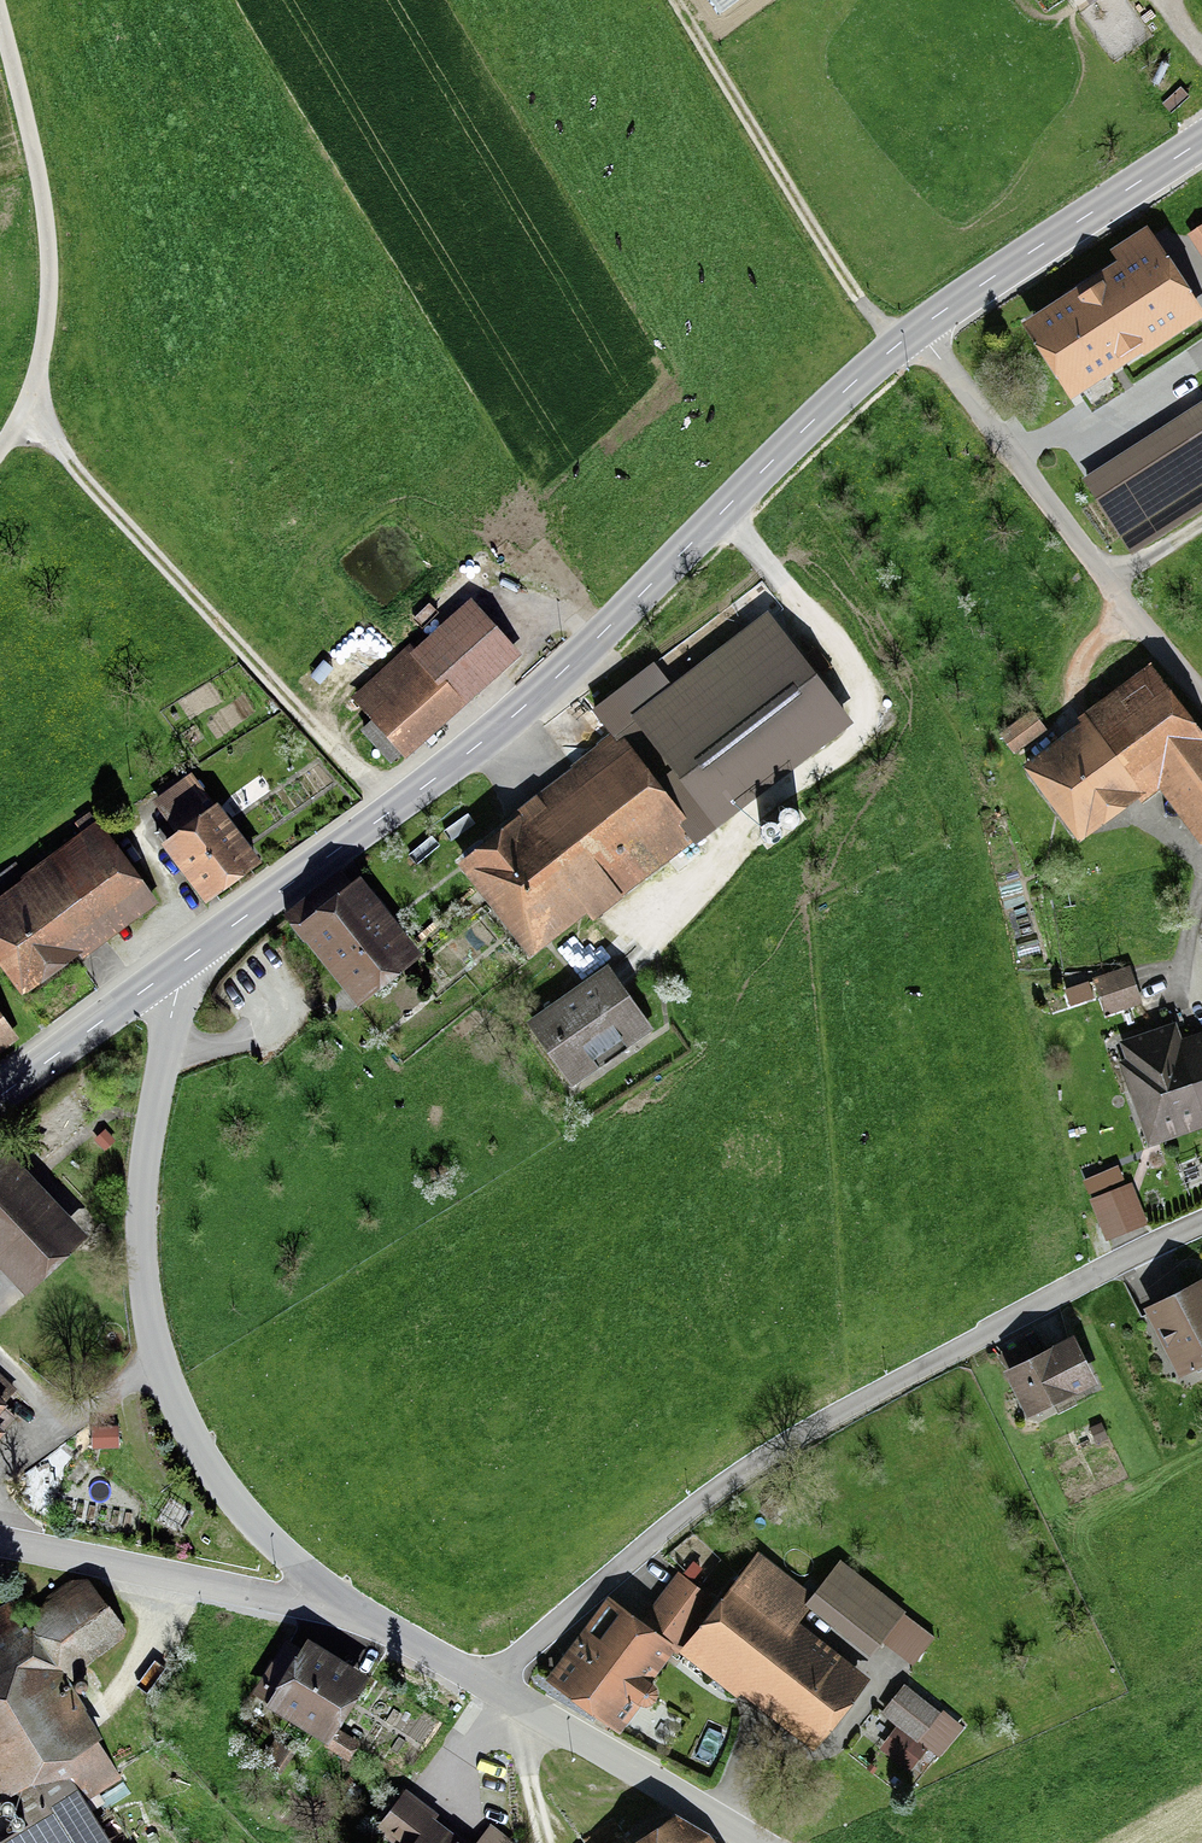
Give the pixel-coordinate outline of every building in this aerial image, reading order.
[(1201,260),(1201,228),(1187,238),(1201,260)] [(1022,329),(1072,406),(1142,360),(1143,361),(1201,323),(1201,312),(1148,230),(1110,255),(1118,266),(1022,329)] [(1083,475),(1132,551),(1201,507),(1201,399),(1083,475)] [(426,660),(357,719),(395,762),(519,655),(472,601),(416,649),(426,660)] [(613,732),(455,855),(532,952),(587,909),(594,917),(694,838),(696,840),(855,717),(768,606),(672,680),(655,658),(593,706),(613,732)] [(1023,759),(1041,782),(1026,793),(1056,835),(1071,824),(1080,837),(1138,794),(1142,800),(1160,787),(1201,845),(1201,726),(1153,658),(1078,713),(1081,717),(1023,759)] [(1034,706),(1000,730),(1014,750),(1048,727),(1034,706)] [(195,778),(158,805),(180,836),(217,809),(195,778)] [(228,807),(170,848),(211,906),(269,865),(228,807)] [(16,984),(145,889),(90,812),(77,822),(85,833),(57,854),(68,869),(1,918),(0,917),(0,962),(16,984)] [(356,871),(292,923),(365,1011),(429,959),(356,871)] [(1042,953),(1038,939),(1017,944),(1020,959),(1042,953)] [(1131,963),(1093,975),(1094,977),(1065,986),(1071,1004),(1099,995),(1105,1013),(1143,1001),(1131,963)] [(615,968),(531,1025),(574,1089),(658,1033),(615,968)] [(14,1032),(0,1013),(0,1042),(14,1032)] [(1125,1044),(1140,1086),(1187,1069),(1177,1041),(1172,1027),(1125,1044)] [(1177,1041),(1187,1069),(1201,1109),(1201,1032),(1177,1041)] [(1187,1069),(1140,1086),(1156,1129),(1201,1113),(1201,1109),(1187,1069)] [(25,1278),(72,1234),(0,1158),(0,1251),(25,1278)] [(1133,1188),(1092,1206),(1110,1247),(1151,1230),(1133,1188)] [(1145,1313),(1178,1383),(1201,1371),(1201,1285),(1145,1313)] [(1070,1344),(1001,1374),(1023,1425),(1092,1395),(1070,1344)] [(2,1404),(1,1403),(13,1390),(0,1377),(0,1406),(2,1404)] [(121,1447),(120,1423),(92,1424),(92,1447),(121,1447)] [(713,1621),(689,1651),(809,1746),(862,1679),(792,1624),(807,1605),(865,1651),(878,1635),(901,1653),(921,1628),(837,1563),(809,1598),(761,1560),(713,1621)] [(682,1575),(649,1620),(677,1640),(710,1595),(682,1575)] [(68,1578),(25,1607),(68,1673),(79,1675),(130,1632),(92,1576),(68,1578)] [(17,1596),(0,1606),(0,1793),(9,1787),(29,1820),(0,1838),(0,1842),(114,1842),(87,1800),(124,1776),(99,1737),(103,1735),(86,1706),(17,1596)] [(667,1647),(612,1602),(551,1675),(618,1731),(655,1686),(643,1677),(667,1647)] [(363,1687),(297,1644),(255,1708),(322,1751),(363,1687)] [(907,1693),(882,1723),(918,1752),(943,1722),(907,1693)] [(433,1833),(441,1823),(401,1795),(373,1836),(383,1842),(448,1842),(433,1833)] [(641,1842),(696,1842),(681,1818),(641,1842)]
